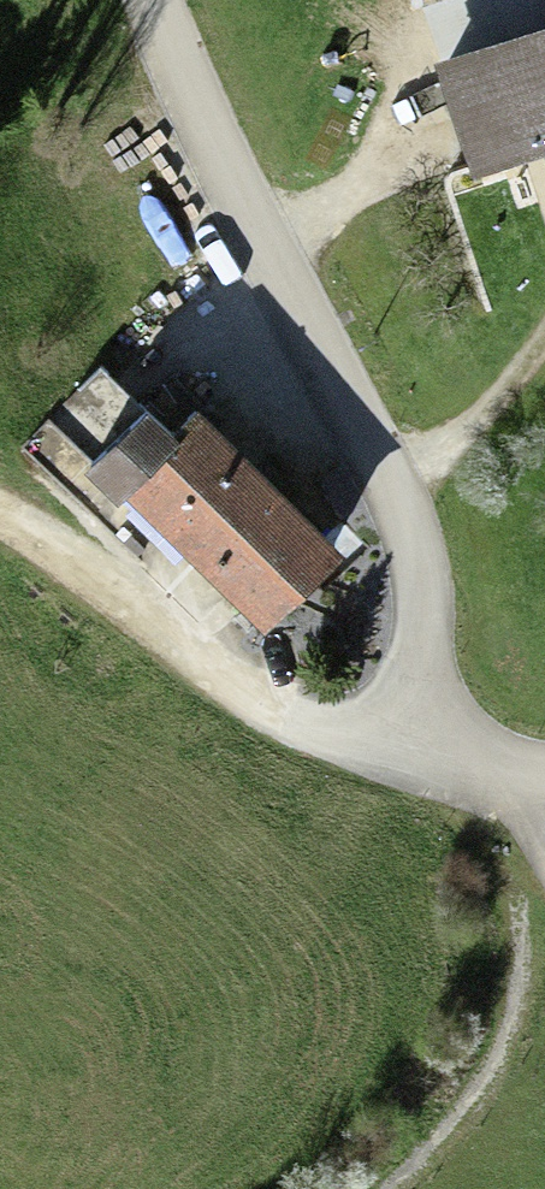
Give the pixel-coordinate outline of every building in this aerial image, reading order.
[(443,86),(481,189),(544,166),(544,49),(443,86)] [(137,518),(181,472),(144,437),(100,483),(137,518)] [(181,472),(137,518),(280,654),(349,582),(206,447),(181,472)]
